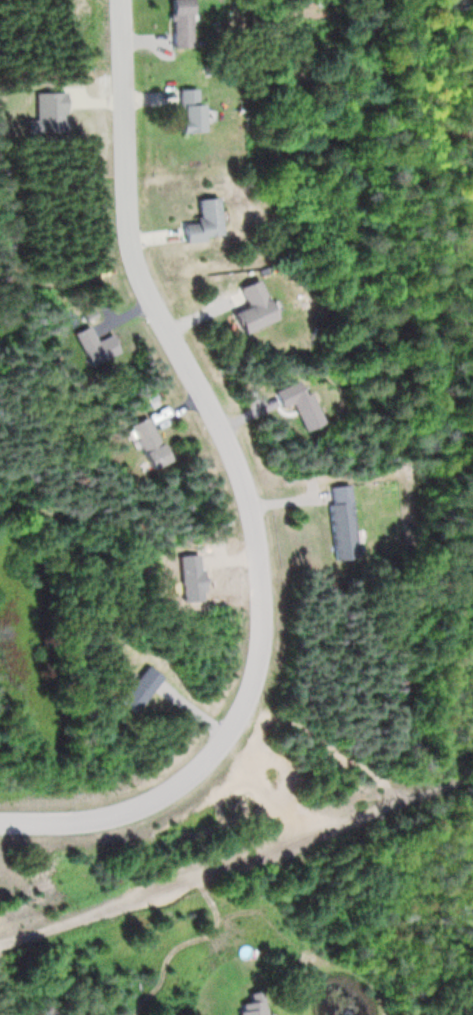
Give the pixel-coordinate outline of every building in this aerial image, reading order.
[(181,0),(159,0),(159,49),(181,49),(181,0)] [(190,132),(190,89),(168,89),(168,132),(190,132)] [(173,240),(210,238),(209,198),(187,199),(188,223),(172,223),(173,240)] [(262,320),(246,280),(229,287),(237,307),(220,314),(229,333),(262,320)] [(343,485),(321,486),(327,561),(350,559),(343,485)] [(230,1003),(232,1014),(257,1014),(255,999),(230,1003)]
